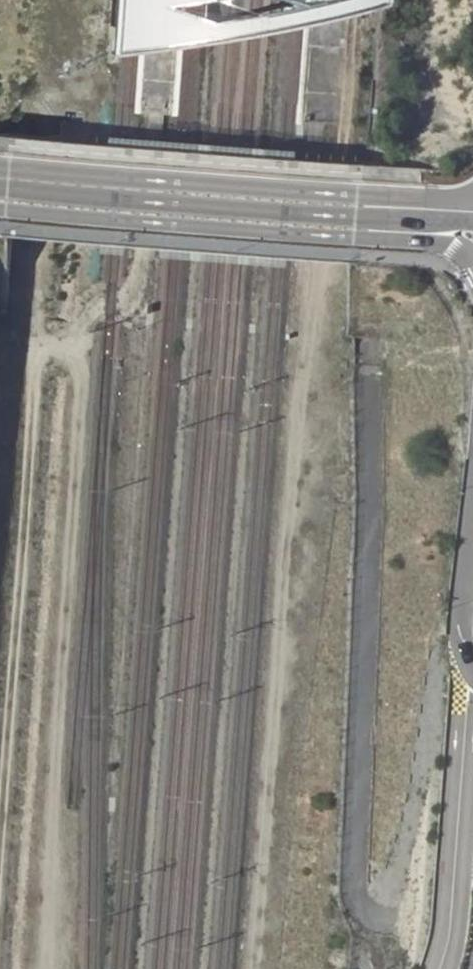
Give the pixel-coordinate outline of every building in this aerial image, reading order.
[(97,43),(129,39),(190,34),(233,22),(257,17),(293,12),(356,4),(370,0),(100,0),(97,43)]
